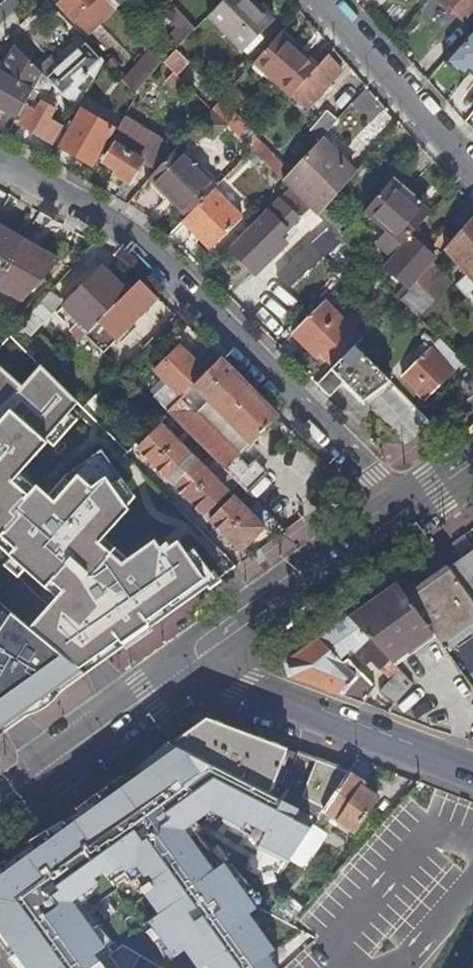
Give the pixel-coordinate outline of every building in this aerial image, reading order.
[(96,5),(101,0),(62,0),(58,3),(73,19),(75,18),(93,1),(96,5)] [(251,0),(224,0),(208,17),(242,50),(272,21),(251,0)] [(441,1),(464,21),(472,10),(472,0),(443,0),(441,1)] [(96,5),(93,1),(75,18),(78,21),(96,5)] [(196,29),(172,3),(163,11),(178,28),(168,37),(178,47),(196,29)] [(443,60),(464,76),(468,71),(472,75),(472,29),(443,60)] [(321,63),(284,30),(257,60),(294,93),(321,63)] [(44,44),(29,57),(44,74),(48,78),(57,89),(76,109),(83,98),(71,84),(89,68),(96,76),(105,60),(101,56),(99,58),(85,43),(62,64),(44,44)] [(19,117),(44,74),(29,57),(17,44),(0,74),(0,106),(19,117)] [(187,61),(176,49),(164,61),(176,73),(187,61)] [(148,50),(122,78),(136,90),(161,62),(148,50)] [(344,67),(329,54),(321,63),(294,93),(309,106),(344,67)] [(158,69),(182,92),(188,85),(176,73),(164,61),(158,69)] [(468,71),(464,76),(472,83),(472,75),(468,71)] [(48,78),(44,74),(19,117),(16,122),(53,142),(63,124),(38,110),(49,91),(53,93),(57,89),(48,78)] [(248,124),(222,98),(213,109),(239,135),(248,124)] [(114,128),(83,109),(61,147),(93,165),(114,128)] [(311,128),(321,138),(338,118),(328,109),(311,128)] [(177,148),(125,117),(111,142),(116,145),(106,162),(119,169),(117,174),(131,182),(144,162),(157,170),(177,148)] [(256,137),(249,145),(254,149),(263,159),(283,179),(290,172),(256,137)] [(151,178),(167,194),(171,190),(192,211),(215,188),(216,187),(177,148),(157,170),(151,178)] [(252,170),(263,159),(254,149),(243,161),(252,170)] [(337,177),(310,149),(290,172),(283,179),(290,187),(309,205),(319,215),(351,179),(343,171),(337,177)] [(429,213),(392,180),(365,211),(389,232),(378,244),(392,256),(410,235),(429,213)] [(243,217),(215,188),(192,211),(188,215),(184,220),(212,248),(243,217)] [(171,190),(167,194),(188,215),(192,211),(171,190)] [(265,252),(273,245),(288,230),(290,232),(303,219),(283,200),(234,249),(258,273),(272,259),(265,252)] [(313,227),(322,218),(319,215),(309,205),(300,213),(313,227)] [(446,248),(469,274),(472,279),(472,218),(456,236),(446,248)] [(0,225),(0,281),(25,239),(0,225)] [(384,265),(411,288),(432,264),(446,248),(456,236),(445,227),(425,249),(410,235),(392,256),(384,265)] [(25,239),(0,281),(0,286),(24,300),(60,260),(25,239)] [(320,252),(310,242),(296,255),(306,265),(320,252)] [(279,252),(273,245),(265,252),(272,259),(279,252)] [(285,283),(306,265),(296,255),(277,274),(285,283)] [(401,299),(419,316),(451,282),(432,264),(411,288),(401,299)] [(67,303),(64,306),(80,321),(89,331),(127,293),(118,283),(123,278),(116,271),(111,276),(102,267),(77,292),(73,288),(62,298),(67,303)] [(472,302),(472,279),(469,274),(457,284),(472,302)] [(158,298),(140,280),(127,293),(89,331),(86,335),(103,352),(114,341),(111,338),(128,321),(132,325),(158,298)] [(61,302),(49,292),(11,335),(21,346),(61,302)] [(361,339),(325,301),(293,333),(307,346),(311,342),(334,366),(355,345),(361,339)] [(89,331),(80,321),(71,330),(81,340),(86,335),(89,331)] [(426,398),(463,361),(440,338),(402,375),(426,398)] [(389,383),(391,381),(355,345),(334,366),(317,383),(330,396),(343,383),(344,380),(365,401),(389,383)] [(153,396),(168,411),(206,373),(180,346),(155,371),(167,383),(153,396)] [(266,474),(256,464),(255,462),(245,472),(233,461),(252,442),(252,443),(279,417),(221,359),(206,373),(168,411),(167,412),(248,492),(266,474)] [(57,598),(31,628),(86,674),(208,588),(210,591),(223,583),(220,579),(194,549),(188,554),(178,541),(169,546),(166,542),(160,547),(155,540),(123,562),(99,543),(130,512),(128,505),(135,495),(102,450),(68,473),(49,495),(20,474),(46,445),(53,450),(83,417),(91,425),(98,420),(41,363),(21,386),(0,367),(0,547),(57,598)] [(414,403),(402,392),(391,381),(389,384),(411,406),(414,403)] [(110,396),(102,388),(87,403),(95,411),(110,396)] [(229,491),(162,424),(138,447),(206,514),(229,491)] [(255,462),(256,464),(264,455),(252,443),(252,442),(233,461),(245,472),(255,462)] [(265,526),(234,496),(211,519),(242,549),(265,526)] [(463,534),(452,542),(462,555),(472,548),(472,547),(463,534)] [(462,555),(448,565),(451,568),(472,600),(472,548),(462,555)] [(472,619),(472,600),(451,568),(410,597),(436,634),(439,638),(441,642),(472,619)] [(396,663),(436,634),(410,597),(398,581),(350,615),(396,663)] [(5,732),(86,674),(31,628),(11,612),(0,633),(0,729),(5,732)] [(381,692),(393,704),(415,683),(399,667),(396,663),(350,615),(316,640),(289,659),(292,675),(332,691),(363,702),(376,686),(349,658),(345,662),(341,658),(352,648),(355,651),(360,647),(371,659),(372,658),(393,680),(381,692)] [(399,667),(439,638),(436,634),(396,663),(399,667)] [(295,749),(212,708),(172,744),(318,817),(323,811),(348,773),(316,760),(303,795),(284,787),(295,749)] [(290,858),(310,829),(295,821),(301,811),(191,755),(175,747),(143,769),(142,767),(66,821),(68,825),(54,835),(51,832),(0,869),(0,938),(13,956),(14,955),(23,967),(105,967),(98,960),(94,954),(105,946),(72,900),(95,883),(92,878),(101,872),(106,876),(120,866),(126,874),(139,865),(152,883),(144,888),(161,913),(151,920),(176,955),(186,948),(201,967),(209,962),(213,967),(276,967),(270,959),(277,954),(248,913),(256,908),(223,861),(216,866),(190,829),(216,810),(247,826),(249,822),(270,833),(264,844),(290,858)] [(366,783),(349,771),(348,773),(323,811),(354,832),(378,797),(363,787),(366,783)] [(157,958),(143,967),(171,967),(157,958)]
